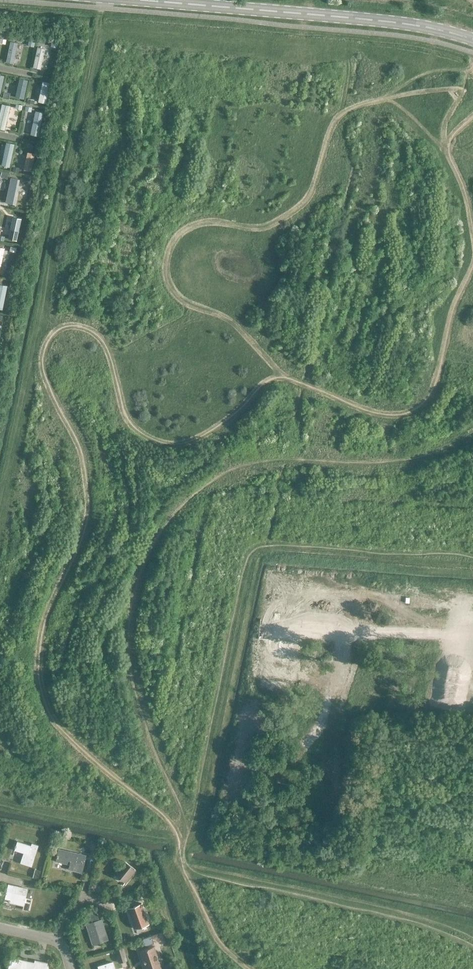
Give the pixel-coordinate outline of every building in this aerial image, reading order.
[(14,63),(18,43),(10,41),(6,62),(14,63)] [(33,67),(41,69),(45,48),(38,47),(33,67)] [(28,80),(20,78),(16,97),(24,98),(28,80)] [(51,83),(43,81),(38,102),(46,103),(51,83)] [(5,129),(11,106),(2,104),(0,111),(0,128),(5,129)] [(30,134),(39,136),(44,112),(35,111),(30,134)] [(9,167),(15,144),(6,142),(1,165),(9,167)] [(27,152),(23,170),(31,171),(35,153),(27,152)] [(18,179),(11,177),(6,198),(14,200),(18,179)] [(17,240),(21,218),(14,217),(9,238),(17,240)] [(31,845),(17,841),(14,849),(23,852),(20,862),(31,866),(38,845),(32,843),(31,845)] [(83,872),(87,856),(58,849),(55,861),(58,861),(58,858),(70,861),(68,869),(83,872)] [(136,869),(124,860),(114,873),(126,882),(136,869)] [(28,889),(8,884),(5,901),(24,905),(23,909),(29,911),(31,899),(26,898),(28,889)] [(135,929),(149,924),(142,903),(128,908),(135,929)] [(94,922),(87,924),(93,944),(108,939),(101,920),(99,921),(98,917),(93,919),(94,922)] [(138,951),(142,964),(144,964),(145,968),(157,968),(161,968),(154,946),(138,951)] [(123,948),(115,950),(119,963),(127,961),(123,948)] [(48,965),(47,965),(48,963),(43,962),(42,964),(10,957),(8,966),(22,968),(49,968),(48,965)]
